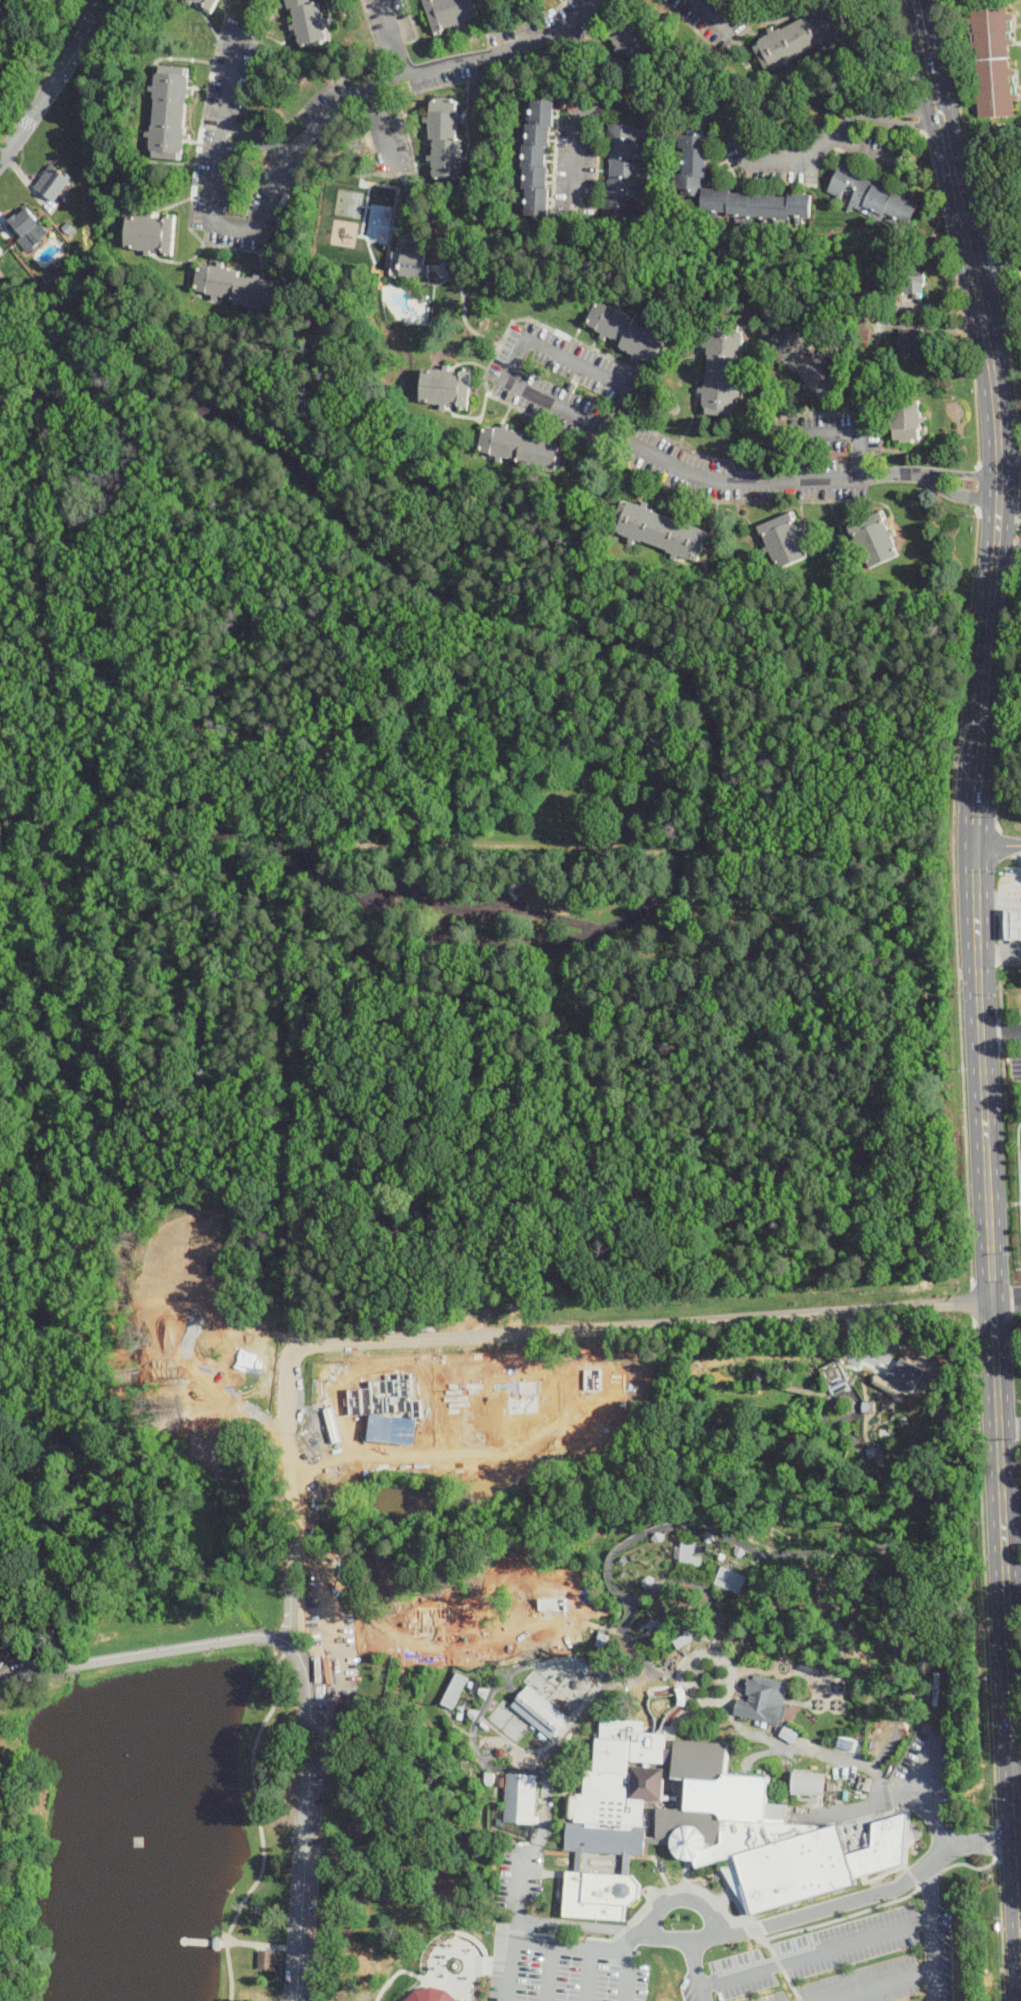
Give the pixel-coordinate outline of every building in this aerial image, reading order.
[(215,12),(220,0),(187,0),(215,12)] [(321,0),(315,1),(315,0),(288,0),(297,48),(328,42),(321,0)] [(435,32),(480,18),(475,0),(424,0),(435,32)] [(969,2),(976,119),(1014,117),(1011,71),(1008,71),(1004,0),(969,2)] [(770,77),(843,31),(824,1),(751,46),(770,77)] [(608,34),(634,62),(654,44),(628,16),(608,34)] [(189,68),(156,67),(152,159),(185,160),(189,68)] [(556,99),(531,98),(525,212),(550,214),(556,99)] [(462,100),(432,100),(431,180),(461,180),(462,100)] [(639,222),(643,126),(608,124),(606,179),(605,179),(604,221),(639,222)] [(811,196),(707,190),(710,131),(676,130),(672,194),(705,196),(704,215),(810,220),(811,196)] [(30,191),(54,202),(67,174),(43,164),(30,191)] [(917,205),(840,164),(826,190),(903,231),(917,205)] [(28,250),(48,231),(23,204),(3,223),(28,250)] [(173,253),(175,217),(122,214),(120,250),(173,253)] [(426,279),(431,251),(403,247),(401,260),(394,259),(391,274),(426,279)] [(272,306),(277,278),(199,266),(194,293),(272,306)] [(922,299),(921,269),(898,270),(898,294),(909,293),(910,299),(922,299)] [(620,348),(657,366),(671,338),(598,303),(587,325),(622,342),(620,348)] [(773,338),(819,404),(843,388),(797,321),(773,338)] [(736,417),(744,326),(712,324),(704,415),(736,417)] [(921,331),(901,328),(897,357),(918,360),(921,331)] [(471,372),(422,370),(421,406),(470,408),(471,372)] [(893,402),(893,443),(922,443),(922,402),(893,402)] [(480,457),(559,471),(564,442),(485,428),(480,457)] [(698,562),(709,530),(623,502),(613,534),(698,562)] [(850,526),(868,571),(901,558),(883,513),(850,526)] [(810,559),(794,514),(760,525),(776,571),(810,559)] [(1007,910),(1008,941),(1020,941),(1020,910),(1007,910)] [(837,1360),(847,1380),(830,1389),(824,1377),(820,1368),(837,1360)] [(759,1381),(757,1380),(756,1379),(756,1377),(756,1376),(756,1374),(757,1373),(759,1372),(760,1371),(762,1371),(764,1372),(765,1373),(766,1375),(766,1377),(766,1378),(765,1380),(764,1381),(762,1382),(760,1382),(759,1381)] [(847,1380),(850,1387),(833,1395),(830,1389),(847,1380)] [(861,1410),(862,1399),(864,1399),(872,1400),(872,1410),(863,1410),(861,1410)] [(865,1447),(867,1447),(875,1444),(879,1454),(871,1457),(869,1458),(865,1447)] [(655,1541),(652,1538),(650,1537),(656,1530),(665,1532),(664,1534),(664,1538),(655,1541)] [(709,1542),(715,1538),(715,1537),(711,1531),(703,1532),(703,1536),(704,1539),(709,1542)] [(694,1555),(710,1555),(711,1536),(695,1536),(694,1555)] [(682,1539),(695,1540),(694,1553),(701,1554),(701,1556),(700,1565),(679,1562),(682,1539)] [(735,1553),(734,1549),(734,1546),(741,1545),(745,1551),(742,1554),(740,1555),(735,1553)] [(722,1563),(714,1581),(739,1592),(747,1574),(722,1563)] [(642,1578),(642,1583),(642,1585),(651,1584),(655,1576),(650,1573),(642,1578)] [(642,1604),(653,1612),(642,1628),(631,1621),(642,1604)] [(798,1666),(800,1660),(826,1668),(824,1674),(798,1666)] [(468,1675),(468,1676),(465,1681),(457,1697),(452,1707),(441,1701),(457,1670),(468,1675)] [(753,1677),(754,1673),(788,1681),(787,1685),(753,1677)] [(787,1685),(783,1698),(782,1703),(786,1704),(782,1723),(734,1712),(737,1696),(748,1699),(749,1693),(745,1692),(746,1688),(749,1676),(753,1677),(787,1685)] [(530,1684),(537,1690),(547,1699),(567,1716),(569,1717),(551,1739),(532,1723),(517,1711),(512,1706),(530,1684)] [(482,1695),(481,1694),(478,1690),(480,1686),(483,1686),(486,1686),(487,1692),(482,1695)] [(470,1707),(474,1707),(477,1707),(476,1713),(470,1716),(470,1715),(467,1710),(470,1707)] [(565,1848),(576,1849),(574,1870),(566,1869),(563,1915),(624,1919),(625,1904),(629,1904),(638,1896),(639,1883),(632,1874),(629,1874),(630,1853),(643,1854),(644,1841),(671,1843),(671,1846),(674,1850),(677,1854),(682,1857),(694,1858),(696,1866),(726,1857),(727,1863),(738,1861),(753,1913),(857,1883),(854,1876),(903,1862),(906,1811),(873,1821),(872,1845),(848,1852),(839,1822),(820,1828),(818,1824),(784,1821),(785,1803),(767,1802),(769,1775),(726,1772),(727,1741),(674,1738),(672,1775),(688,1777),(686,1808),(657,1806),(655,1836),(644,1835),(644,1825),(641,1825),(642,1798),(661,1799),(665,1732),(643,1730),(643,1719),(601,1717),(600,1736),(596,1736),(594,1768),(584,1768),(583,1793),(576,1792),(574,1821),(566,1821),(565,1848)] [(794,1772),(826,1774),(825,1796),(793,1794),(794,1772)] [(537,1776),(534,1824),(504,1822),(507,1774),(537,1776)] [(272,1969),(272,1951),(255,1950),(255,1969),(272,1969)] [(449,1997),(441,1991),(432,1987),(422,1986),(412,1989),(404,1995),(400,2000),(451,2000),(449,1997)]
